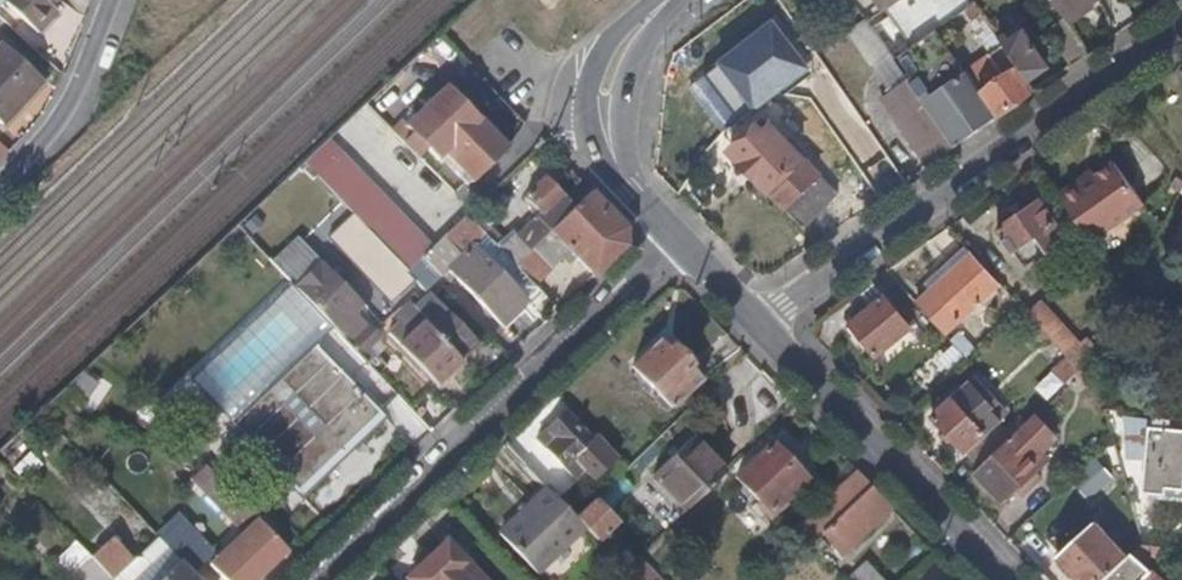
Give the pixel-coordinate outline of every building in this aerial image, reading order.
[(47,4),(51,0),(7,0),(4,3),(35,35),(52,17),(56,13),(53,10),(47,4)] [(63,0),(51,0),(47,4),(53,10),(63,0)] [(944,0),(877,0),(883,10),(868,21),(877,35),(891,56),(895,59),(911,48),(931,34),(955,16),(944,0)] [(1063,18),(1066,21),(1096,0),(1051,0),(1063,18)] [(998,37),(983,14),(970,23),(987,48),(999,39),(998,37)] [(41,39),(57,23),(52,17),(35,35),(41,39)] [(1088,53),(1066,21),(1063,18),(1047,30),(1070,65),(1088,53)] [(877,35),(868,21),(865,19),(841,36),(853,53),(877,35)] [(1048,66),(1023,30),(1017,32),(1012,27),(998,37),(999,39),(1004,45),(1019,66),(1029,81),(1048,66)] [(960,75),(931,34),(911,48),(939,90),(960,75)] [(891,56),(877,35),(853,53),(867,73),(891,56)] [(42,80),(0,41),(0,125),(42,80)] [(1019,66),(1004,45),(990,55),(1004,76),(1019,66)] [(992,120),(976,97),(960,75),(939,90),(911,48),(895,59),(910,82),(936,118),(955,146),(992,120)] [(910,82),(895,59),(891,56),(867,73),(886,99),(888,98),(910,82)] [(763,89),(737,62),(724,74),(751,101),(763,89)] [(992,120),(1035,90),(1029,81),(1019,66),(1004,76),(976,97),(992,120)] [(936,118),(910,82),(888,98),(905,123),(901,127),(927,165),(955,146),(936,118)] [(441,151),(474,118),(443,86),(419,110),(404,125),(411,131),(401,141),(416,157),(425,148),(434,157),(441,151)] [(481,112),(501,141),(522,126),(502,98),(481,112)] [(470,181),(504,148),(474,118),(441,151),(470,181)] [(820,170),(769,121),(755,137),(748,129),(729,148),(746,164),(788,204),(820,170)] [(418,235),(379,194),(339,152),(317,172),(313,175),(333,196),(358,222),(385,250),(406,270),(430,248),(418,235)] [(1146,203),(1117,160),(1084,183),(1081,179),(1058,194),(1092,240),(1146,203)] [(808,223),(840,189),(834,183),(820,170),(788,204),(808,223)] [(571,207),(542,177),(523,196),(539,212),(534,217),(547,230),(549,228),(567,211),(571,207)] [(623,226),(624,225),(589,190),(571,207),(567,211),(549,228),(566,247),(593,275),(621,249),(621,248),(620,248),(620,247),(621,246),(621,245),(622,244),(623,244),(624,244),(626,230),(625,230),(624,230),(624,229),(623,228),(623,227),(623,226)] [(539,212),(523,196),(518,201),(534,217),(539,212)] [(1065,237),(1038,199),(997,228),(1013,250),(1034,235),(1045,251),(1065,237)] [(488,221),(481,214),(473,206),(464,214),(479,230),(488,221)] [(531,284),(523,275),(512,264),(502,254),(481,232),(479,230),(464,214),(430,248),(406,270),(412,277),(419,283),(441,263),(466,289),(493,318),(517,294),(523,299),(524,301),(536,290),(531,284)] [(406,270),(385,250),(358,222),(339,243),(354,258),(376,280),(392,297),(406,283),(412,277),(406,270)] [(528,248),(542,235),(543,235),(533,224),(502,254),(512,264),(519,256),(528,248)] [(566,247),(549,228),(547,230),(543,235),(542,235),(528,248),(547,266),(566,247)] [(1024,267),(1045,251),(1034,235),(1013,250),(1024,267)] [(309,269),(318,261),(304,246),(294,236),(269,260),(293,286),(309,269)] [(547,266),(528,248),(519,256),(538,275),(547,266)] [(931,290),(972,254),(968,249),(928,285),(931,290)] [(944,333),(998,282),(972,254),(931,290),(917,303),(944,333)] [(538,275),(519,256),(512,264),(523,275),(531,284),(538,275)] [(358,304),(344,288),(330,273),(318,261),(309,269),(331,292),(352,314),(359,305),(358,304)] [(352,314),(331,292),(309,269),(293,286),(299,293),(359,356),(376,340),(365,328),(352,314)] [(376,374),(359,356),(299,293),(293,286),(229,347),(185,390),(210,417),(207,421),(221,434),(233,422),(252,440),(283,471),(298,486),(321,463),(350,436),(394,393),(376,374)] [(458,326),(435,302),(426,293),(417,302),(413,306),(400,318),(398,319),(385,332),(412,359),(433,382),(454,362),(474,343),(458,326)] [(499,323),(523,299),(517,294),(493,318),(499,323)] [(877,355),(916,322),(904,309),(899,313),(885,296),(851,324),(852,326),(877,355)] [(1077,343),(1040,300),(1026,313),(1063,356),(1077,343)] [(400,318),(413,306),(407,301),(395,313),(400,318)] [(877,355),(852,326),(844,332),(856,346),(869,361),(877,355)] [(412,359),(385,332),(376,340),(359,356),(376,374),(394,393),(407,407),(433,382),(412,359)] [(1088,360),(1093,349),(1083,338),(1077,343),(1063,356),(1066,358),(1076,370),(1088,360)] [(663,351),(655,344),(648,351),(657,359),(663,351)] [(694,376),(686,368),(686,365),(679,358),(668,346),(663,351),(657,359),(648,351),(646,349),(639,355),(629,366),(643,381),(656,395),(667,407),(676,399),(688,387),(697,379),(694,376)] [(1073,374),(1076,370),(1066,358),(1051,372),(1063,384),(1073,374)] [(1093,379),(1088,360),(1076,370),(1073,374),(1085,387),(1093,379)] [(970,403),(961,392),(953,399),(963,410),(967,405),(970,403)] [(986,436),(976,425),(963,410),(953,399),(933,417),(967,454),(986,436)] [(980,419),(967,405),(963,410),(976,425),(980,419)] [(1123,426),(1120,410),(1104,408),(1109,429),(1123,426)] [(580,453),(591,441),(565,415),(548,430),(556,439),(546,449),(573,478),(589,463),(580,453)] [(1041,469),(1030,458),(1021,448),(1029,440),(1042,427),(1032,418),(975,473),(1005,503),(1041,469)] [(991,431),(980,419),(976,425),(986,436),(991,431)] [(1148,424),(1142,491),(1181,496),(1181,428),(1148,424)] [(979,467),(1009,437),(997,425),(991,431),(986,436),(967,454),(979,467)] [(1132,459),(1123,426),(1109,429),(1112,442),(1117,457),(1132,459)] [(527,448),(519,440),(514,435),(502,445),(524,468),(533,458),(534,457),(527,448)] [(1034,453),(1031,448),(1033,445),(1029,440),(1021,448),(1030,458),(1034,453)] [(680,515),(719,477),(700,456),(687,443),(668,462),(648,482),(659,494),(680,515)] [(793,490),(805,479),(792,465),(770,443),(729,482),(765,518),(793,490)] [(1137,484),(1139,460),(1132,459),(1117,457),(1124,482),(1137,484)] [(554,480),(533,458),(524,468),(545,489),(554,480)] [(1072,484),(1091,501),(1113,477),(1094,460),(1072,484)] [(232,494),(203,463),(197,469),(195,469),(190,476),(207,493),(231,519),(242,531),(247,535),(232,551),(213,569),(223,579),(254,579),(274,561),(285,550),(279,544),(232,494)] [(840,512),(869,485),(857,472),(816,508),(792,531),(805,545),(819,531),(840,512)] [(854,540),(890,507),(877,493),(869,485),(840,512),(819,531),(826,538),(841,554),(854,540)] [(605,513),(620,498),(607,486),(602,490),(592,500),(605,513)] [(550,559),(582,528),(573,518),(559,505),(545,489),(497,535),(535,574),(550,559)] [(621,517),(630,508),(620,498),(605,513),(616,523),(621,517)] [(610,529),(616,523),(605,513),(592,500),(573,518),(582,528),(590,537),(622,570),(637,556),(610,529)] [(210,551),(179,518),(163,535),(179,551),(195,567),(210,551)] [(1127,556),(1095,523),(1055,559),(1076,579),(1103,579),(1127,556)] [(213,569),(232,551),(247,535),(242,531),(207,564),(213,569)] [(129,558),(109,536),(88,557),(109,578),(129,558)] [(443,544),(405,579),(406,579),(477,579),(443,544)] [(72,571),(88,557),(81,549),(65,565),(72,571)] [(1175,559),(1173,579),(1181,579),(1181,550),(1175,559)] [(1131,553),(1127,556),(1103,579),(1161,579),(1131,553)] [(856,554),(845,565),(859,579),(882,579),(856,554)] [(650,571),(637,556),(622,570),(631,579),(659,579),(650,571)] [(109,578),(88,557),(72,571),(80,579),(111,579),(109,578)] [(179,561),(164,575),(159,579),(198,579),(179,561)]
